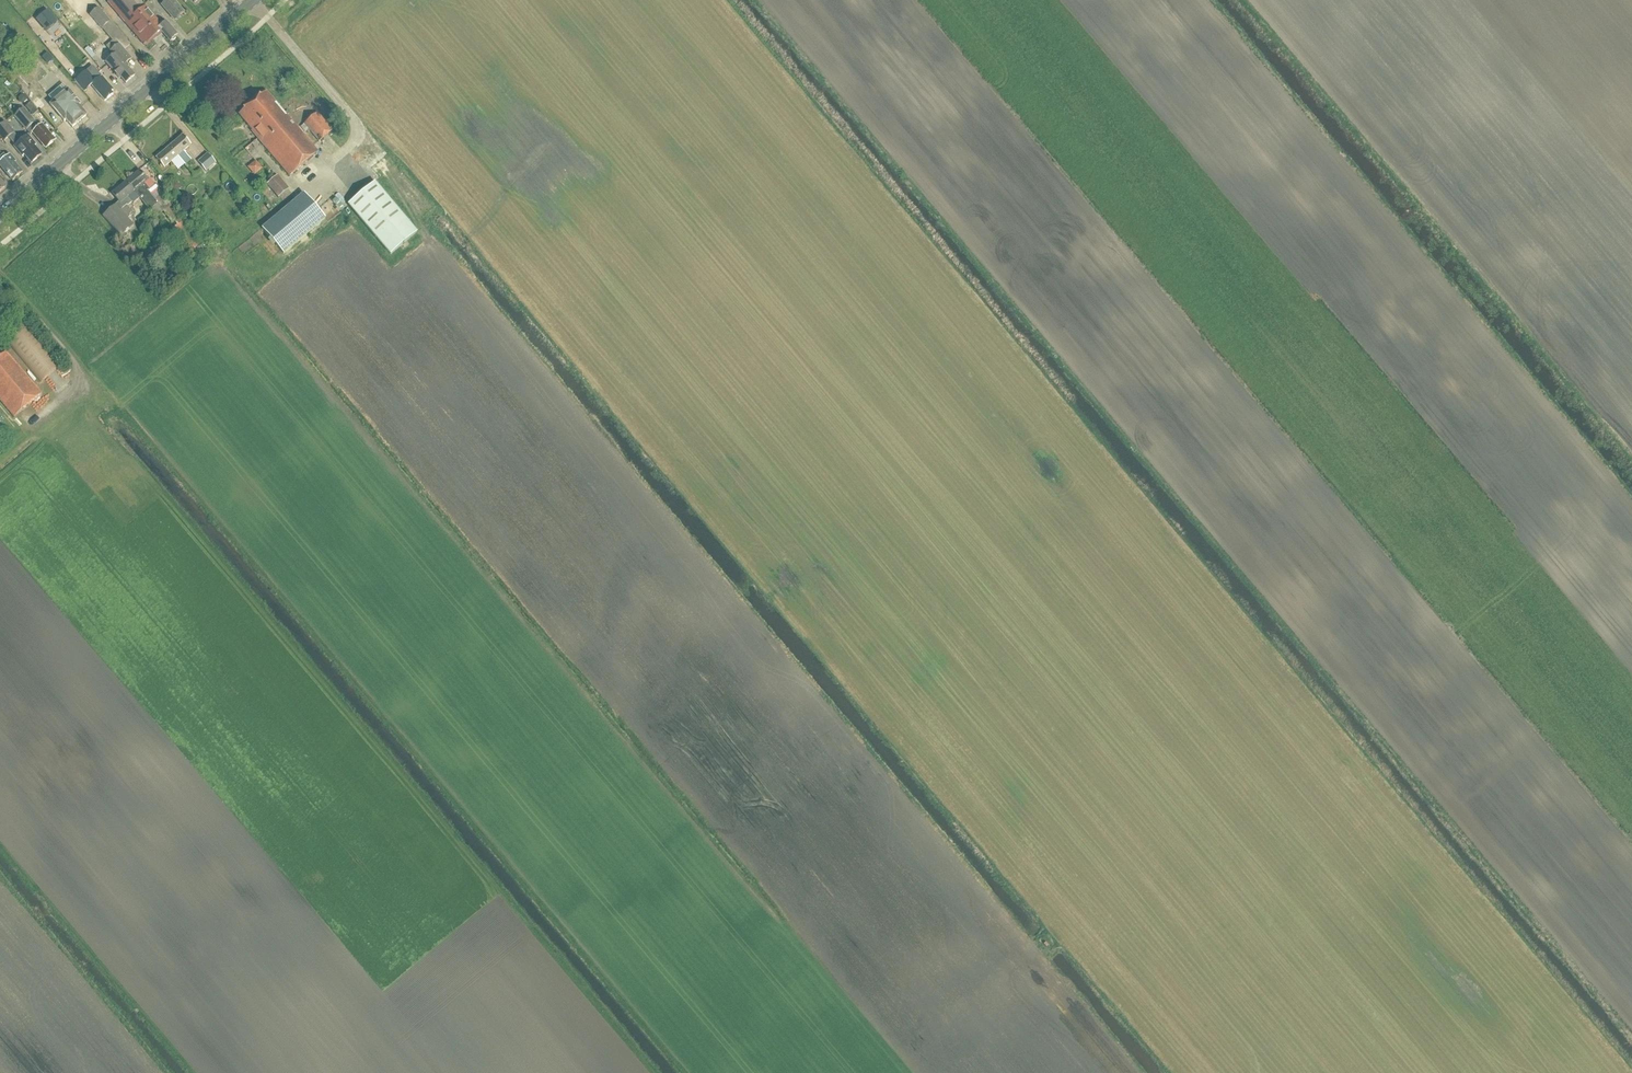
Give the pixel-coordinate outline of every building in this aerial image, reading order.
[(164,21),(160,24),(146,8),(141,12),(131,0),(112,0),(108,4),(145,46),(157,36),(158,38),(163,34),(170,42),(177,36),(164,21)] [(164,5),(162,7),(174,21),(184,13),(173,0),(160,0),(164,5)] [(101,29),(107,25),(111,30),(115,27),(99,8),(90,16),(101,29)] [(36,21),(46,33),(57,23),(47,11),(36,21)] [(12,34),(0,44),(0,58),(1,60),(20,44),(12,34)] [(85,34),(80,39),(87,47),(92,42),(85,34)] [(43,54),(47,50),(40,40),(35,43),(43,54)] [(120,78),(125,84),(134,76),(127,68),(129,67),(126,64),(131,59),(128,55),(131,52),(123,42),(111,51),(114,55),(106,62),(119,79),(120,78)] [(41,68),(46,65),(38,55),(33,58),(41,68)] [(84,91),(91,85),(105,101),(112,95),(110,93),(113,91),(101,77),(93,67),(76,81),(84,91)] [(28,90),(34,98),(40,94),(33,85),(28,90)] [(49,104),(64,122),(66,121),(72,128),(86,116),(78,106),(80,105),(68,91),(53,103),(52,102),(49,104)] [(252,133),(290,177),(318,153),(266,92),(239,115),(252,131),(252,133)] [(43,108),(48,103),(40,94),(36,99),(43,108)] [(25,108),(33,117),(38,112),(31,103),(25,108)] [(24,110),(17,116),(15,118),(30,135),(32,133),(40,142),(41,142),(46,148),(54,142),(46,132),(46,131),(42,125),(39,127),(35,122),(35,123),(24,110)] [(304,125),(319,142),(332,131),(317,113),(304,125)] [(31,164),(41,156),(35,148),(36,146),(27,136),(20,142),(13,134),(14,133),(5,123),(0,127),(0,137),(4,142),(8,138),(15,146),(14,148),(22,158),(24,156),(31,164)] [(156,159),(164,168),(177,157),(185,166),(191,161),(183,152),(191,146),(183,136),(156,159)] [(12,182),(22,174),(14,164),(16,163),(9,155),(6,158),(0,151),(0,168),(12,182)] [(197,162),(206,172),(216,164),(208,153),(197,162)] [(252,167),(258,172),(262,167),(256,162),(252,167)] [(139,170),(125,182),(139,198),(144,205),(149,211),(157,204),(148,192),(150,190),(144,184),(148,181),(139,170)] [(267,185),(278,198),(288,190),(276,177),(267,185)] [(102,217),(119,237),(131,227),(118,212),(129,202),(132,204),(139,198),(125,182),(110,194),(118,204),(102,217)] [(348,205),(390,256),(417,233),(375,183),(348,205)] [(262,229),(283,254),(325,219),(304,194),(262,229)] [(171,223),(174,221),(177,218),(170,208),(163,212),(171,223)] [(174,228),(191,252),(193,250),(198,247),(181,223),(174,228)] [(153,270),(161,281),(171,273),(163,262),(153,270)] [(5,341),(41,383),(62,365),(27,323),(5,341)] [(0,358),(0,401),(14,418),(41,394),(6,353),(0,358)]
